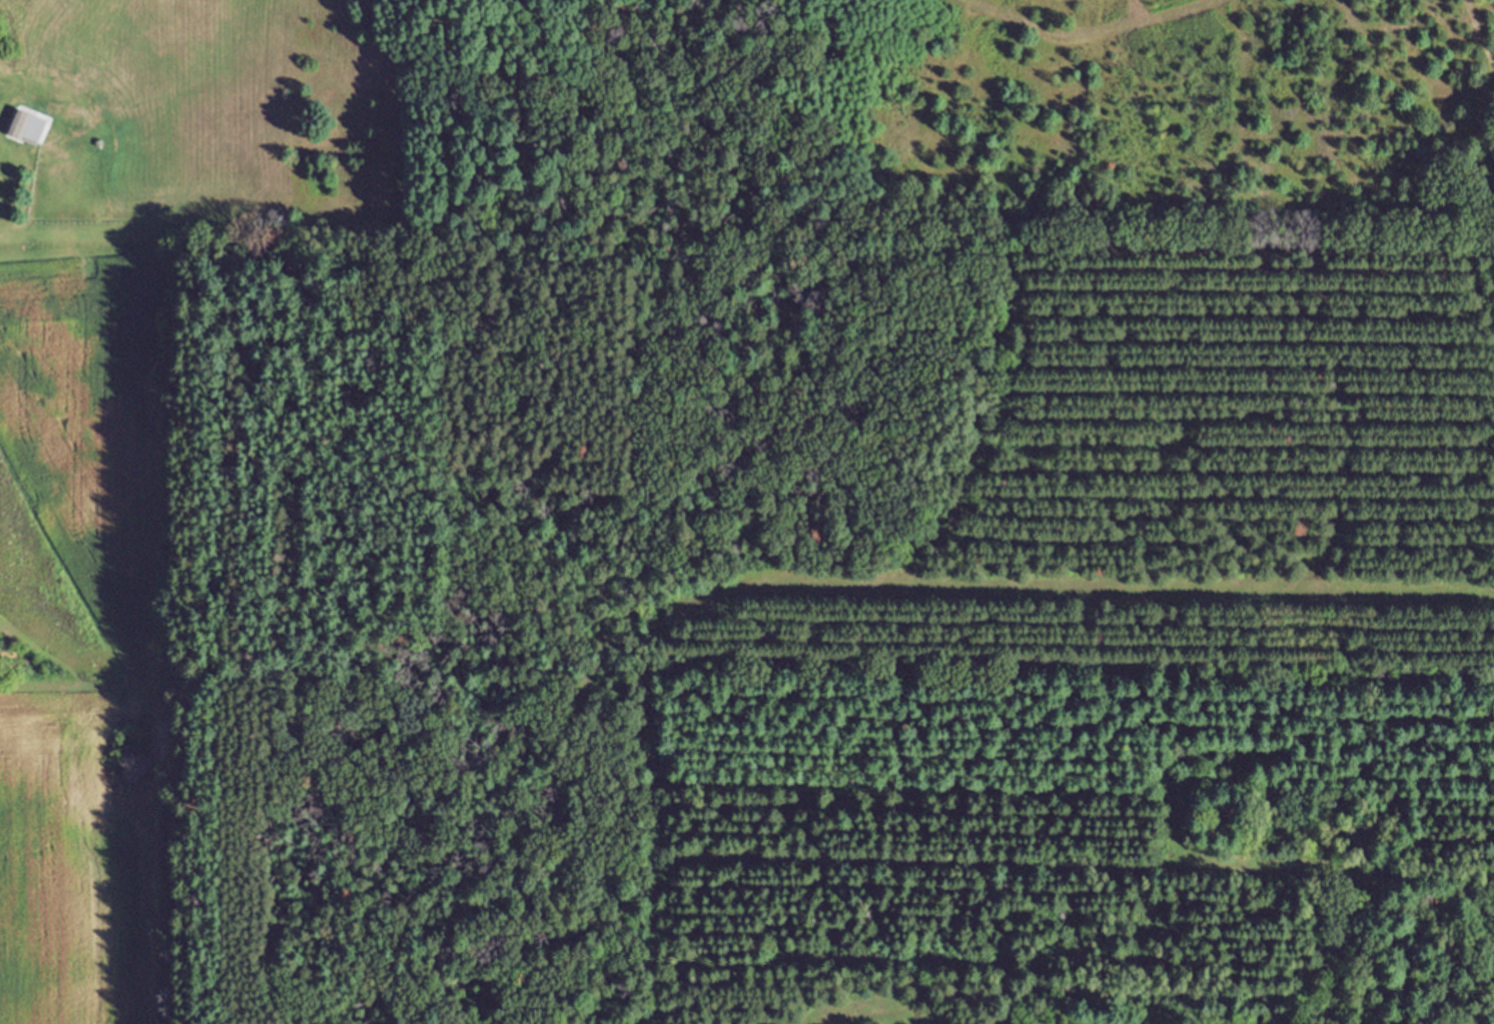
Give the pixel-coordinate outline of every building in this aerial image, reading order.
[(15,137),(42,148),(52,122),(25,112),(15,137)]
